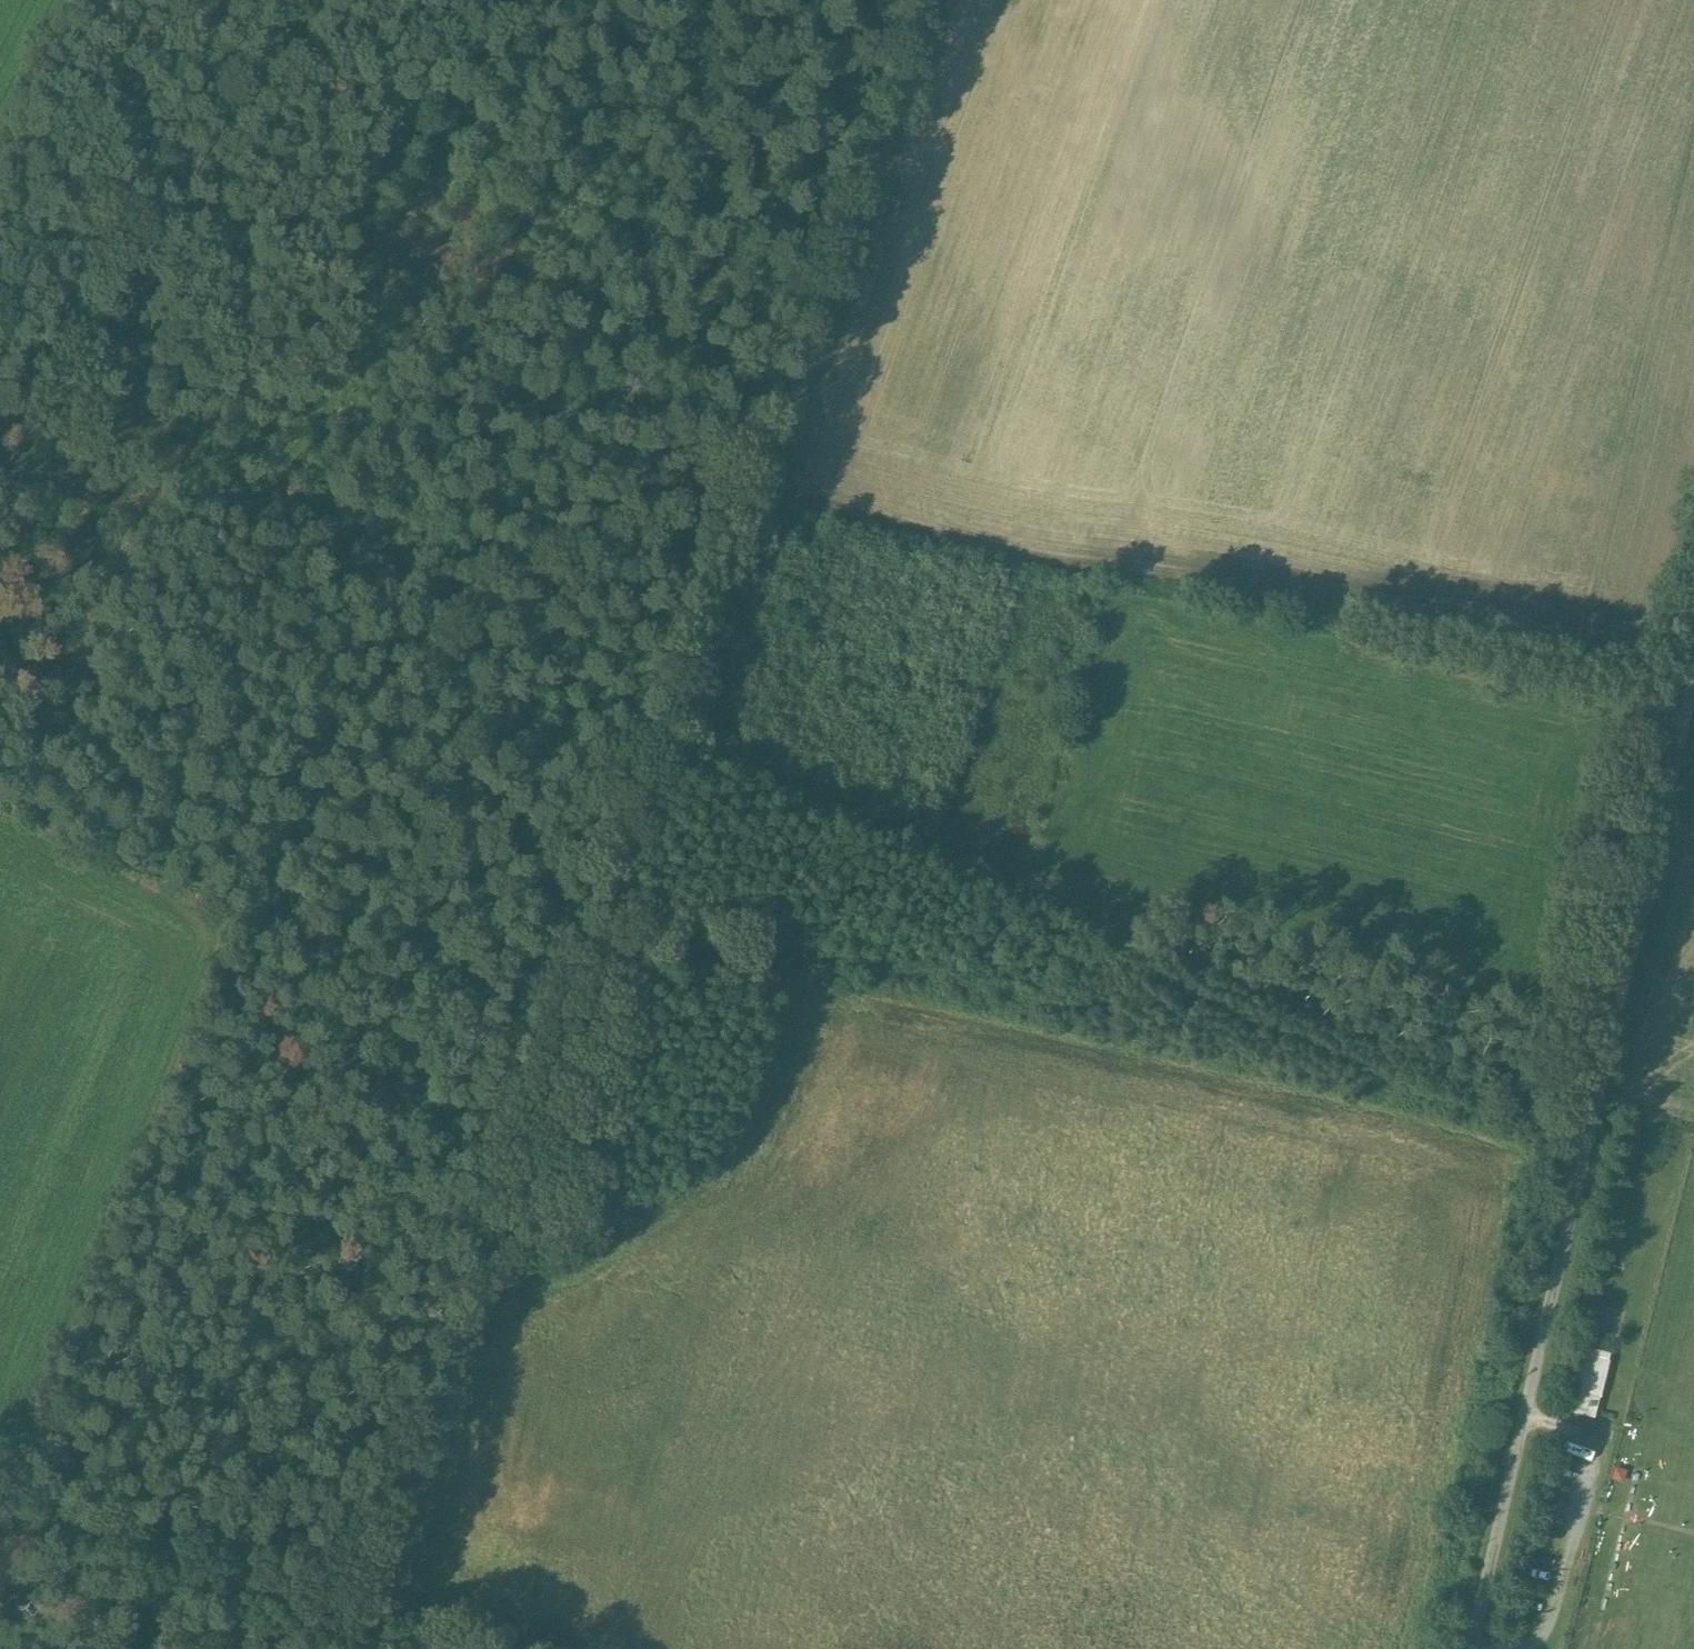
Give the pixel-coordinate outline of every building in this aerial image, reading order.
[(1588,1348),(1571,1414),(1598,1420),(1614,1354),(1588,1348)]
